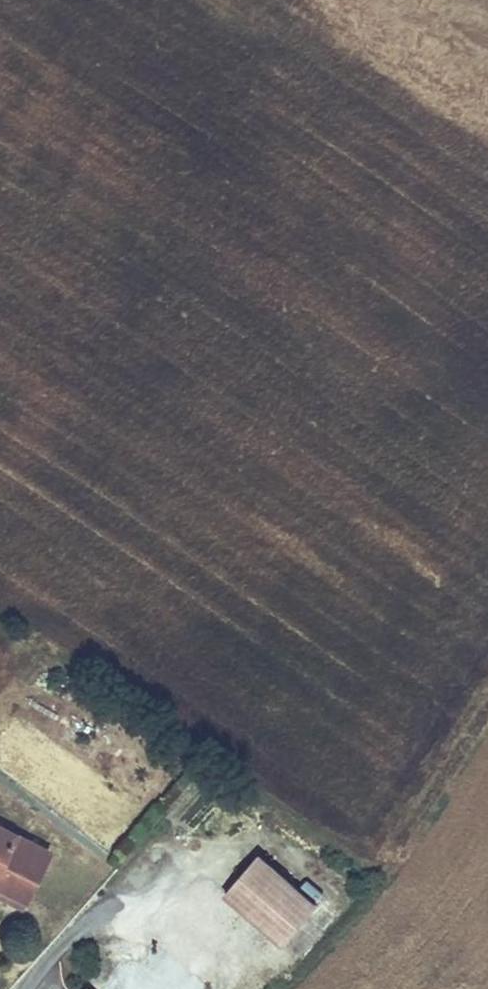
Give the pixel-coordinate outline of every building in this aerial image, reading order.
[(0,824),(0,901),(20,912),(52,853),(0,824)] [(283,947),(319,905),(259,855),(223,896),(283,947)]
